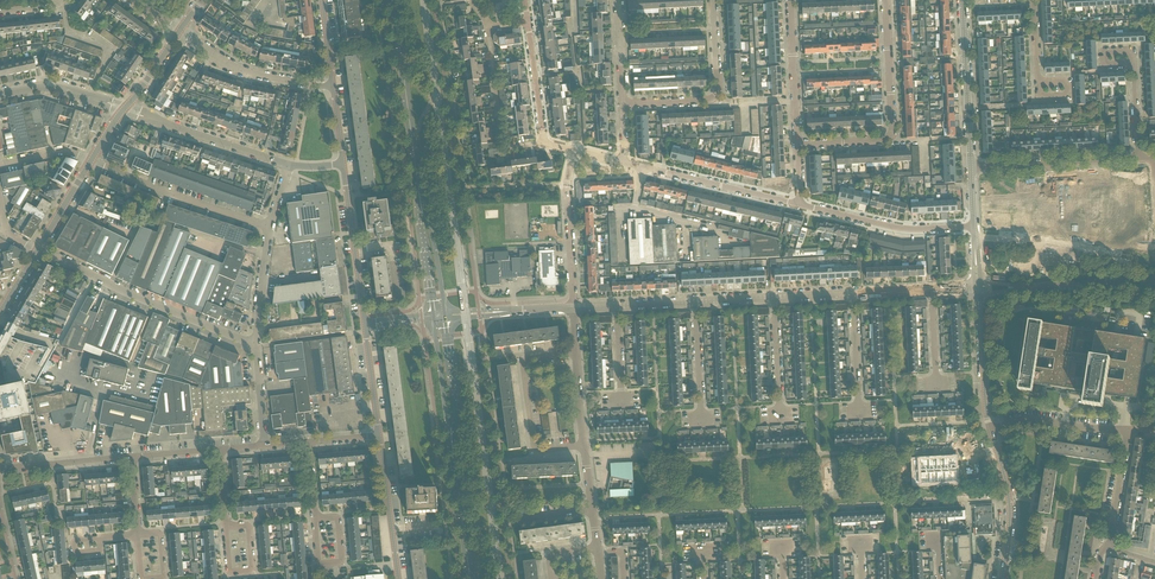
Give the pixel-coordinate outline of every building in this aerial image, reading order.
[(78,5),(89,14),(90,14),(94,8),(83,0),(82,0),(78,5)] [(298,9),(301,9),(311,8),(311,3),(310,3),(310,0),(300,2),(295,2),(295,5),(297,5),(298,9)] [(344,40),(344,41),(345,43),(350,42),(350,39),(361,38),(357,0),(343,0),(344,10),(343,11),(342,12),(342,16),(344,17),(345,17),(347,36),(345,36),(344,38),(344,40)] [(496,11),(503,11),(503,6),(507,5),(507,0),(501,0),(501,2),(495,2),(496,11)] [(637,10),(636,0),(629,1),(629,10),(637,10)] [(109,13),(115,17),(121,9),(115,5),(115,6),(111,3),(104,11),(108,14),(109,13)] [(767,4),(767,12),(777,11),(777,4),(778,4),(777,4),(777,3),(767,4)] [(78,5),(73,12),(81,18),(81,19),(84,21),(89,14),(78,5)] [(535,15),(539,14),(555,12),(555,11),(554,12),(553,5),(540,7),(536,7),(537,12),(535,12),(535,15)] [(728,13),(738,13),(738,5),(728,6),(728,12),(727,12),(727,13),(728,13)] [(594,7),(592,7),(593,14),(602,14),(608,13),(607,6),(594,7)] [(301,9),(302,16),(311,15),(312,15),(312,10),(311,10),(311,8),(301,9)] [(115,17),(121,22),(127,14),(121,9),(115,17)] [(767,12),(767,19),(778,18),(777,12),(778,12),(777,12),(777,11),(767,12)] [(541,16),(541,20),(551,19),(556,18),(555,12),(539,14),(539,17),(541,16)] [(121,22),(127,26),(133,18),(127,14),(121,22)] [(593,14),(592,14),(592,15),(592,22),(602,21),(602,14),(593,14)] [(302,16),(299,16),(300,24),(303,23),(312,22),(313,22),(313,17),(312,17),(312,16),(312,15),(311,15),(302,16)] [(200,25),(207,30),(212,22),(206,17),(202,23),(200,25)] [(456,29),(466,28),(472,27),(472,23),(467,24),(466,23),(466,21),(465,17),(456,18),(457,23),(455,24),(456,29)] [(58,18),(50,19),(52,29),(64,28),(63,19),(58,20),(58,18)] [(127,26),(133,31),(140,22),(133,18),(127,26)] [(767,19),(768,27),(778,26),(778,19),(779,19),(778,19),(778,18),(767,19)] [(50,19),(43,20),(44,30),(52,29),(50,19)] [(542,27),(542,28),(552,26),(551,19),(541,20),(542,27)] [(43,20),(36,21),(37,31),(37,33),(44,32),(44,30),(43,20)] [(36,21),(28,22),(29,32),(37,31),(36,21)] [(21,22),(13,23),(14,33),(22,32),(21,22)] [(28,22),(21,22),(22,32),(22,36),(26,36),(30,35),(29,32),(28,22)] [(133,31),(140,35),(146,27),(140,22),(133,31)] [(207,30),(213,34),(218,26),(212,22),(207,30)] [(300,24),(299,24),(300,31),(304,30),(313,29),(314,29),(314,24),(313,24),(312,22),(303,23),(300,24)] [(13,23),(6,24),(7,34),(14,33),(13,23)] [(213,34),(219,38),(225,30),(218,26),(213,34)] [(464,34),(465,39),(473,37),(473,34),(473,32),(474,31),(478,31),(478,26),(472,27),(466,28),(467,33),(464,34)] [(542,31),(538,32),(539,36),(554,34),(552,26),(542,28),(542,31)] [(768,27),(768,34),(779,34),(778,27),(779,27),(778,27),(778,26),(768,27)] [(140,35),(146,39),(152,31),(146,27),(140,35)] [(314,29),(304,30),(298,31),(299,35),(305,34),(305,38),(304,42),(311,43),(312,37),(315,36),(315,31),(314,31),(313,29),(314,29)] [(513,30),(515,47),(516,47),(516,48),(517,48),(517,49),(518,49),(518,48),(519,48),(519,47),(519,46),(518,45),(519,44),(522,44),(520,33),(520,29),(516,30),(513,30)] [(225,30),(219,38),(226,42),(231,34),(225,30)] [(515,47),(513,30),(509,31),(509,35),(506,35),(506,33),(508,46),(514,45),(515,47)] [(152,31),(146,39),(152,44),(158,36),(152,31)] [(497,32),(494,36),(494,42),(498,46),(500,45),(500,47),(502,48),(506,47),(507,46),(508,46),(506,33),(503,33),(502,31),(497,32)] [(544,39),(544,42),(554,41),(554,34),(539,36),(539,39),(544,39)] [(768,34),(769,42),(779,41),(779,35),(779,34),(768,34)] [(228,44),(235,47),(240,38),(233,35),(228,44)] [(460,47),(460,50),(469,49),(469,45),(469,44),(470,42),(474,42),(473,37),(465,39),(458,40),(459,47),(460,47)] [(704,37),(697,37),(697,47),(705,46),(704,37)] [(1016,38),(1016,46),(1024,46),(1024,37),(1016,38)] [(235,47),(242,51),(246,42),(240,38),(235,47)] [(979,40),(979,48),(987,48),(989,47),(989,39),(979,40)] [(639,50),(638,40),(631,41),(631,50),(639,50)] [(540,46),(541,50),(559,48),(558,41),(554,41),(544,42),(544,46),(540,46)] [(769,42),(769,49),(779,49),(779,42),(780,42),(779,42),(779,41),(769,42)] [(242,51),(249,54),(253,45),(246,42),(242,51)] [(735,51),(735,55),(740,55),(742,55),(742,50),(740,50),(740,43),(730,43),(730,50),(729,50),(730,50),(730,51),(735,51)] [(1146,45),(1146,53),(1154,52),(1154,44),(1146,45)] [(253,45),(249,54),(256,58),(260,49),(253,45)] [(1016,46),(1017,54),(1025,54),(1024,46),(1016,46)] [(545,53),(546,57),(556,55),(560,55),(559,48),(541,50),(541,54),(545,53)] [(979,48),(980,56),(988,56),(987,48),(979,48)] [(469,49),(460,50),(461,55),(464,55),(465,60),(468,60),(476,59),(482,58),(482,55),(480,54),(476,55),(472,55),(470,54),(470,53),(469,49)] [(769,49),(769,57),(780,56),(779,50),(780,49),(779,49),(769,49)] [(142,60),(137,56),(138,54),(131,50),(126,58),(130,61),(138,66),(142,60)] [(190,63),(192,60),(191,60),(194,55),(187,50),(183,55),(180,53),(176,60),(184,65),(187,61),(190,63)] [(264,61),(268,61),(269,52),(262,50),(260,62),(264,62),(264,61)] [(903,58),(903,62),(913,62),(913,50),(910,50),(902,50),(903,58)] [(268,61),(275,63),(277,53),(269,52),(268,61)] [(1146,53),(1146,61),(1154,61),(1154,52),(1146,53)] [(275,63),(282,64),(284,54),(277,53),(275,63)] [(282,64),(290,65),(292,56),(284,54),(282,64)] [(1017,54),(1017,62),(1025,62),(1025,54),(1017,54)] [(44,64),(52,67),(55,57),(48,55),(44,64)] [(542,60),(543,64),(557,62),(556,55),(546,57),(546,60),(542,60)] [(290,65),(297,67),(299,57),(292,56),(290,65)] [(768,68),(771,68),(779,67),(779,64),(780,64),(780,57),(780,56),(769,57),(770,64),(768,64),(768,68)] [(980,56),(980,64),(988,64),(988,56),(980,56)] [(33,57),(25,58),(26,61),(28,71),(35,69),(34,63),(33,60),(33,59),(33,57)] [(52,67),(59,69),(62,60),(55,57),(52,67)] [(299,57),(297,67),(305,68),(307,58),(299,57)] [(353,110),(355,130),(356,138),(357,137),(358,141),(357,141),(358,150),(359,150),(360,153),(359,153),(362,181),(363,181),(364,184),(363,184),(363,189),(375,187),(358,57),(346,59),(347,64),(348,64),(348,67),(347,67),(351,94),(352,94),(352,97),(351,97),(352,107),(353,107),(354,110),(353,110)] [(590,58),(589,58),(589,65),(594,65),(597,65),(597,64),(610,64),(610,61),(604,60),(604,57),(594,57),(590,58)] [(471,65),(472,70),(483,69),(483,64),(479,65),(477,64),(477,63),(476,59),(468,60),(468,65),(471,65)] [(59,69),(66,72),(69,62),(62,60),(59,69)] [(176,60),(172,66),(184,73),(185,71),(188,67),(184,65),(176,60)] [(26,61),(18,63),(21,73),(28,71),(26,61)] [(124,62),(122,65),(125,67),(134,72),(138,66),(130,61),(127,64),(124,62)] [(1146,61),(1147,69),(1154,69),(1154,61),(1146,61)] [(66,72),(73,74),(76,65),(69,62),(66,72)] [(557,62),(543,64),(543,68),(547,67),(548,71),(558,70),(557,62)] [(903,67),(903,74),(911,74),(914,74),(913,62),(903,62),(904,67),(903,67)] [(1017,62),(1017,70),(1025,70),(1025,62),(1017,62)] [(18,63),(11,64),(13,74),(21,73),(18,63)] [(510,64),(507,65),(508,72),(525,70),(525,66),(523,66),(522,63),(520,63),(515,64),(510,64)] [(11,64),(4,66),(6,76),(13,74),(11,64)] [(980,64),(980,72),(988,72),(988,64),(980,64)] [(1054,72),(1054,64),(1045,65),(1046,73),(1054,72)] [(1062,64),(1054,64),(1054,72),(1062,72),(1062,64)] [(1070,64),(1062,64),(1062,72),(1070,72),(1070,64)] [(73,74),(80,77),(83,67),(76,65),(73,74)] [(172,66),(168,72),(176,78),(180,80),(184,73),(172,66)] [(83,67),(80,77),(87,79),(88,78),(93,80),(97,69),(91,67),(90,70),(83,67)] [(125,67),(121,73),(130,79),(134,72),(125,67)] [(470,76),(470,81),(479,80),(479,76),(479,75),(480,74),(484,73),(483,69),(472,70),(473,76),(470,76)] [(1147,77),(1154,77),(1154,70),(1154,69),(1147,69),(1147,77)] [(525,70),(508,72),(508,76),(511,76),(511,79),(522,77),(526,77),(525,70)] [(1017,70),(1018,79),(1026,78),(1025,70),(1017,70)] [(168,72),(164,79),(176,86),(177,83),(174,81),(176,78),(168,72)] [(197,77),(194,83),(203,86),(208,88),(209,86),(209,84),(212,75),(205,72),(205,73),(201,72),(197,77)] [(980,72),(981,80),(989,80),(988,72),(980,72)] [(116,75),(114,78),(117,79),(125,85),(130,79),(121,73),(120,74),(119,76),(116,75)] [(209,84),(209,86),(216,89),(217,86),(220,77),(217,76),(218,74),(213,73),(212,75),(209,84)] [(1125,73),(1117,74),(1118,82),(1126,81),(1125,73)] [(1110,82),(1109,74),(1101,75),(1101,83),(1110,82)] [(1117,74),(1109,74),(1110,82),(1118,82),(1117,74)] [(548,84),(548,87),(560,85),(559,78),(561,78),(560,75),(549,76),(549,79),(550,84),(548,84)] [(217,86),(224,89),(227,79),(220,77),(217,86)] [(522,77),(511,79),(512,86),(514,86),(527,84),(527,80),(526,78),(526,77),(522,77)] [(877,77),(870,77),(870,85),(871,90),(872,90),(873,89),(878,88),(881,88),(881,80),(877,80),(877,77)] [(611,78),(601,79),(601,86),(612,86),(611,78)] [(1018,79),(1018,87),(1026,86),(1026,78),(1018,79)] [(164,79),(160,85),(168,90),(172,92),(176,86),(164,79)] [(224,89),(231,91),(234,82),(227,79),(224,89)] [(470,81),(463,82),(464,93),(466,93),(475,91),(474,87),(477,87),(476,85),(480,84),(479,80),(470,81)] [(981,80),(981,89),(989,88),(989,80),(981,80)] [(234,82),(231,91),(238,93),(241,84),(234,82)] [(117,88),(115,91),(124,96),(127,90),(119,85),(117,84),(116,87),(117,88)] [(514,86),(515,93),(528,91),(527,84),(512,86),(514,86)] [(160,85),(156,92),(168,99),(170,96),(166,94),(168,90),(160,85)] [(251,96),(253,87),(246,85),(244,95),(251,96)] [(550,93),(550,94),(561,92),(563,92),(562,85),(560,85),(548,87),(548,89),(550,89),(551,93),(550,93)] [(1018,87),(1019,95),(1027,94),(1026,86),(1018,87)] [(251,96),(250,101),(258,102),(259,98),(261,88),(253,87),(251,96)] [(259,98),(266,99),(268,90),(261,88),(259,98)] [(981,89),(982,97),(990,96),(989,88),(981,89)] [(268,90),(266,99),(274,101),(276,91),(268,90)] [(470,97),(470,103),(482,101),(481,97),(477,98),(476,97),(476,95),(475,95),(475,91),(466,93),(467,98),(470,97)] [(515,93),(516,100),(529,98),(528,91),(515,93)] [(156,92),(152,98),(156,101),(154,103),(155,105),(156,106),(161,109),(164,105),(167,100),(168,99),(156,92)] [(551,97),(547,97),(547,101),(562,99),(561,92),(550,94),(551,97)] [(288,93),(288,97),(287,101),(300,103),(302,96),(297,95),(296,94),(294,93),(293,94),(288,93)] [(1027,94),(1019,95),(1019,103),(1027,103),(1027,94)] [(990,96),(982,97),(982,105),(990,105),(990,96)] [(515,105),(515,107),(530,105),(529,98),(516,100),(514,100),(514,105),(515,105)] [(562,99),(547,101),(548,105),(552,104),(552,105),(552,108),(566,106),(566,99),(562,99)] [(50,126),(53,117),(57,104),(43,100),(38,101),(44,128),(50,126)] [(21,104),(31,151),(48,147),(47,141),(44,128),(38,101),(21,104)] [(287,101),(286,108),(299,111),(300,103),(287,101)] [(468,109),(469,114),(478,113),(477,109),(477,107),(478,106),(482,106),(482,101),(470,103),(471,108),(468,109)] [(174,103),(171,109),(177,111),(179,105),(176,104),(174,103)] [(179,112),(186,114),(189,105),(182,103),(179,112)] [(8,118),(15,149),(16,154),(31,151),(21,104),(6,108),(8,118)] [(53,117),(50,126),(50,127),(67,133),(69,128),(56,124),(59,115),(72,119),(75,110),(57,104),(53,117)] [(186,114),(193,117),(196,107),(189,105),(186,114)] [(515,107),(516,115),(527,113),(526,110),(531,109),(530,105),(515,107)] [(553,111),(549,112),(549,115),(564,113),(567,113),(566,106),(552,108),(553,111)] [(193,117),(201,119),(204,110),(196,107),(193,117)] [(8,118),(6,108),(0,109),(0,120),(8,118)] [(289,112),(288,117),(298,118),(299,111),(286,108),(285,112),(289,112)] [(69,128),(67,133),(64,144),(84,150),(91,131),(95,132),(94,133),(95,133),(103,119),(102,120),(100,119),(100,118),(99,118),(99,119),(95,117),(96,117),(75,110),(72,119),(69,128)] [(201,119),(208,121),(211,112),(204,110),(201,119)] [(208,121),(215,124),(218,114),(211,112),(208,121)] [(982,112),(983,120),(991,120),(990,112),(982,112)] [(473,124),(476,124),(485,123),(484,118),(480,119),(479,118),(478,117),(478,113),(469,114),(469,119),(472,118),(473,124)] [(527,113),(516,115),(517,122),(532,120),(531,116),(527,116),(527,113)] [(564,113),(549,115),(550,119),(554,119),(554,122),(565,120),(564,115),(564,113)] [(880,113),(873,113),(873,116),(874,126),(881,126),(881,125),(881,116),(880,116),(880,113)] [(215,124),(222,126),(225,117),(218,114),(215,124)] [(284,120),(283,123),(296,126),(298,118),(288,117),(284,116),(284,120)] [(637,124),(637,125),(647,124),(647,116),(637,117),(637,123),(636,123),(636,124),(637,124)] [(222,126),(229,128),(232,119),(225,117),(222,126)] [(229,128),(236,131),(239,121),(232,119),(229,128)] [(517,122),(518,129),(529,127),(528,124),(532,124),(532,120),(517,122)] [(555,127),(553,127),(554,129),(565,128),(565,121),(565,120),(554,122),(554,123),(555,123),(555,127)] [(815,129),(814,120),(807,120),(807,130),(815,129)] [(983,120),(983,129),(991,128),(991,120),(983,120)] [(236,131),(243,133),(246,124),(239,121),(236,131)] [(286,127),(286,131),(295,133),(296,126),(283,123),(282,126),(286,127)] [(479,128),(480,134),(492,132),(491,128),(487,129),(485,128),(485,126),(485,123),(476,124),(476,129),(479,128)] [(243,133),(251,135),(254,126),(246,124),(243,133)] [(637,125),(638,132),(648,131),(647,124),(637,125)] [(128,136),(137,140),(139,136),(135,134),(137,129),(128,125),(125,132),(129,134),(128,136)] [(251,135),(258,138),(261,129),(254,126),(251,135)] [(67,133),(50,127),(54,146),(64,144),(67,133)] [(529,127),(518,129),(519,136),(524,135),(525,141),(534,139),(533,130),(529,131),(529,127)] [(565,128),(554,129),(554,132),(556,131),(556,132),(556,136),(566,135),(565,128)] [(983,129),(984,137),(992,136),(991,128),(983,129)] [(261,129),(258,138),(265,140),(268,131),(261,129)] [(152,137),(149,146),(156,149),(159,139),(161,132),(156,131),(154,137),(152,137)] [(281,135),(280,138),(294,140),(295,133),(286,131),(285,136),(281,135)] [(638,139),(648,139),(648,131),(638,132),(638,135),(637,135),(638,135),(638,138),(637,138),(637,139),(638,139)] [(481,139),(478,140),(478,145),(479,145),(487,144),(487,140),(487,139),(488,137),(489,137),(492,137),(492,132),(480,134),(481,139)] [(120,133),(117,141),(125,145),(127,143),(132,146),(133,146),(135,141),(120,133)] [(269,135),(267,141),(271,142),(272,140),(281,141),(279,150),(285,151),(286,147),(287,147),(292,148),(294,140),(280,138),(273,137),(272,136),(269,135)] [(984,137),(984,145),(992,144),(992,136),(984,137)] [(159,143),(158,145),(165,148),(163,154),(162,156),(161,160),(164,161),(171,139),(165,137),(164,138),(161,137),(159,143)] [(737,137),(735,147),(742,149),(745,137),(737,137)] [(749,151),(752,137),(745,137),(742,149),(749,151)] [(171,139),(164,161),(170,163),(171,161),(171,158),(168,157),(171,150),(174,151),(177,141),(171,139)] [(638,146),(638,147),(649,146),(648,139),(638,139),(638,146)] [(177,141),(174,151),(177,152),(175,157),(178,158),(178,157),(183,143),(177,141)] [(183,143),(178,157),(182,158),(182,155),(183,154),(186,155),(189,145),(183,143)] [(474,151),(474,156),(483,155),(483,151),(483,150),(484,149),(488,148),(487,144),(479,145),(476,145),(477,151),(474,151)] [(992,144),(984,145),(985,153),(993,153),(992,144)] [(116,155),(110,152),(108,158),(124,165),(127,159),(125,159),(126,156),(127,157),(129,151),(115,145),(112,150),(117,152),(116,155)] [(189,145),(186,155),(189,156),(189,157),(188,157),(188,160),(190,161),(195,147),(189,145)] [(943,146),(943,153),(954,153),(953,146),(954,146),(953,146),(953,145),(943,146)] [(639,153),(638,153),(638,154),(639,154),(639,155),(640,155),(640,158),(649,160),(649,154),(649,146),(638,147),(639,153)] [(195,147),(190,161),(194,162),(194,159),(194,157),(195,157),(197,158),(199,155),(202,149),(195,147)] [(677,160),(680,150),(672,148),(670,158),(677,160),(676,160),(677,160)] [(202,160),(202,162),(209,165),(210,162),(210,161),(213,153),(212,153),(206,151),(206,150),(204,156),(203,159),(202,160)] [(684,162),(685,162),(687,152),(680,150),(677,160),(684,162)] [(687,152),(685,162),(691,163),(691,164),(691,163),(692,163),(695,154),(687,152)] [(711,156),(708,167),(715,169),(718,155),(718,154),(712,152),(711,156)] [(910,152),(902,152),(903,162),(911,161),(910,152)] [(210,162),(209,165),(216,167),(220,155),(220,156),(213,153),(210,161),(210,162)] [(695,158),(694,164),(701,166),(704,155),(697,153),(695,158)] [(525,154),(521,155),(523,166),(528,166),(528,169),(538,167),(537,159),(529,160),(529,159),(527,159),(526,159),(525,154)] [(221,165),(224,166),(227,157),(227,158),(220,156),(220,155),(215,169),(219,170),(221,165)] [(479,167),(490,165),(492,162),(490,161),(485,161),(484,160),(484,159),(483,155),(474,156),(475,162),(478,161),(479,167)] [(514,161),(511,162),(512,168),(513,173),(518,173),(517,167),(523,166),(521,155),(517,156),(517,158),(516,159),(514,159),(514,161)] [(704,155),(701,166),(708,167),(711,156),(704,155)] [(718,155),(715,169),(722,171),(724,160),(725,156),(718,155)] [(844,165),(844,155),(836,156),(837,165),(844,165)] [(851,155),(844,155),(844,165),(844,169),(852,169),(852,164),(851,155)] [(810,164),(821,164),(820,156),(810,157),(810,163),(810,164)] [(224,166),(224,167),(224,166),(229,168),(231,169),(234,160),(227,158),(227,157),(224,166)] [(62,159),(60,161),(73,169),(73,170),(78,162),(69,160),(63,158),(62,159)] [(136,170),(140,160),(136,158),(132,169),(136,170)] [(541,158),(537,159),(538,167),(538,170),(544,169),(544,172),(553,171),(552,162),(544,163),(543,163),(542,162),(541,158)] [(149,176),(243,209),(247,196),(249,192),(163,163),(164,161),(161,160),(158,159),(157,160),(155,160),(153,165),(149,176)] [(140,172),(145,162),(140,160),(136,170),(140,172)] [(231,169),(238,171),(241,163),(234,160),(231,169)] [(724,160),(722,171),(729,172),(731,161),(724,160)] [(60,161),(57,167),(70,175),(73,169),(60,161)] [(731,161),(729,172),(735,174),(738,163),(731,161)] [(145,162),(140,172),(144,174),(149,164),(145,162)] [(239,171),(245,173),(248,165),(241,163),(241,162),(241,163),(238,171),(238,172),(239,171)] [(492,162),(490,165),(491,176),(497,176),(497,178),(503,178),(501,169),(497,169),(496,169),(495,168),(494,164),(492,162)] [(505,168),(501,169),(503,178),(508,177),(507,174),(513,173),(512,168),(511,162),(507,162),(508,167),(507,168),(505,168)] [(23,167),(23,170),(26,180),(45,176),(47,173),(44,163),(23,167)] [(738,163),(735,174),(742,176),(744,168),(745,165),(738,163)] [(153,165),(149,164),(144,174),(149,176),(153,165)] [(245,174),(245,175),(252,178),(252,176),(253,175),(254,173),(256,167),(255,167),(248,165),(249,165),(248,164),(248,165),(245,173),(245,174)] [(811,171),(811,172),(821,171),(821,164),(810,164),(811,171),(810,171),(811,171)] [(751,170),(749,177),(756,179),(762,180),(761,174),(761,172),(761,170),(761,168),(754,167),(752,166),(751,170)] [(57,167),(53,173),(66,181),(70,175),(57,167)] [(260,179),(262,180),(265,170),(257,167),(253,180),(256,181),(257,180),(260,181),(260,179)] [(744,168),(742,176),(749,177),(751,170),(744,168)] [(3,190),(9,189),(27,185),(26,180),(23,170),(0,175),(3,190)] [(265,170),(262,180),(265,181),(262,187),(265,188),(266,188),(271,172),(265,170)] [(1064,183),(1122,179),(1122,185),(1126,185),(1125,178),(1122,178),(1121,170),(1063,173),(1064,183)] [(811,179),(821,179),(821,171),(811,172),(811,178),(810,178),(810,179),(811,179)] [(263,196),(262,200),(264,201),(265,201),(264,201),(268,190),(271,191),(277,174),(271,172),(266,188),(263,196)] [(53,173),(50,179),(54,181),(63,187),(66,181),(53,173)] [(102,175),(98,184),(119,192),(118,195),(122,196),(123,194),(156,208),(160,200),(102,175)] [(955,175),(944,176),(945,183),(955,183),(955,176),(955,175)] [(54,181),(50,179),(47,177),(43,184),(47,187),(46,188),(47,189),(44,194),(46,195),(46,196),(47,196),(49,197),(50,196),(55,199),(57,195),(60,190),(52,185),(54,181)] [(812,186),(811,186),(812,187),(822,186),(826,186),(826,179),(821,179),(811,179),(812,186)] [(644,189),(643,192),(650,194),(651,191),(653,183),(646,182),(644,189)] [(651,191),(658,193),(660,185),(653,183),(651,191)] [(10,203),(14,206),(22,210),(26,203),(32,193),(34,190),(27,185),(9,189),(10,195),(13,194),(15,195),(10,203)] [(664,196),(665,194),(666,187),(660,185),(658,193),(657,195),(664,196)] [(822,186),(812,187),(812,194),(822,194),(822,186)] [(665,194),(671,196),(673,188),(666,187),(665,194)] [(848,190),(846,200),(852,202),(852,203),(852,202),(853,202),(855,192),(856,189),(849,187),(848,190)] [(673,188),(671,196),(671,199),(678,201),(678,198),(680,190),(673,188)] [(845,200),(846,200),(848,190),(840,188),(838,198),(845,200),(844,201),(845,201),(845,200)] [(249,192),(247,196),(255,198),(256,193),(257,191),(250,189),(249,192)] [(683,190),(680,190),(678,198),(685,199),(688,190),(684,189),(683,189),(683,190)] [(26,203),(22,210),(41,222),(42,221),(43,218),(52,205),(49,203),(51,200),(34,190),(32,193),(42,199),(36,209),(26,203)] [(85,196),(82,200),(92,204),(96,206),(96,204),(93,203),(94,201),(97,196),(93,194),(87,192),(85,196)] [(687,201),(694,203),(696,194),(689,192),(687,201)] [(859,204),(860,204),(863,194),(855,192),(853,202),(859,203),(859,204)] [(1010,192),(1008,227),(1038,229),(1040,194),(1010,192)] [(287,204),(292,243),(333,238),(332,232),(334,232),(329,193),(328,193),(324,194),(324,193),(323,193),(323,195),(318,195),(318,194),(302,197),(303,202),(287,204)] [(694,203),(701,205),(704,195),(696,194),(694,203)] [(863,194),(860,204),(866,205),(866,206),(867,206),(867,205),(868,206),(870,195),(863,194)] [(869,206),(876,208),(879,198),(879,196),(872,194),(869,206)] [(701,205),(708,207),(711,197),(704,195),(701,205)] [(243,209),(253,212),(258,199),(255,198),(247,196),(243,209)] [(708,207),(716,208),(718,199),(711,197),(708,207)] [(124,209),(124,210),(159,224),(163,214),(164,214),(164,213),(129,198),(129,199),(126,206),(124,209)] [(876,208),(883,209),(886,200),(879,198),(876,208)] [(258,199),(253,212),(260,215),(264,201),(262,200),(258,199)] [(716,208),(723,210),(725,201),(718,199),(716,208)] [(82,200),(79,206),(85,208),(89,210),(103,214),(105,209),(96,206),(92,204),(82,200)] [(368,204),(364,205),(366,222),(366,224),(368,233),(369,233),(369,238),(377,237),(377,238),(383,238),(389,237),(393,236),(394,236),(394,235),(393,225),(390,225),(388,209),(387,202),(377,203),(377,200),(368,201),(368,204)] [(883,209),(890,211),(893,201),(886,200),(883,209)] [(723,210),(722,214),(729,215),(730,212),(732,202),(725,201),(723,210)] [(890,211),(897,213),(900,203),(893,201),(890,211)] [(956,202),(948,202),(949,212),(955,212),(955,213),(956,213),(956,212),(957,212),(956,211),(961,211),(961,201),(956,202)] [(1063,201),(1061,236),(1090,238),(1092,203),(1063,201)] [(730,212),(737,214),(739,204),(732,202),(730,212)] [(900,203),(897,213),(904,214),(907,205),(900,203)] [(918,203),(911,204),(911,214),(918,214),(918,215),(918,214),(919,214),(918,203)] [(737,214),(744,215),(747,206),(739,204),(737,214)] [(172,223),(177,208),(169,205),(164,220),(172,223)] [(22,210),(14,206),(9,214),(9,216),(17,221),(12,229),(20,234),(20,233),(22,234),(21,235),(30,240),(41,222),(22,210)] [(676,207),(675,212),(682,214),(683,207),(676,206),(676,207)] [(744,215),(751,217),(754,208),(747,206),(744,215)] [(177,208),(172,223),(180,225),(185,210),(177,208)] [(751,217),(759,219),(761,209),(754,208),(751,217)] [(759,219),(766,220),(768,211),(761,209),(759,219)] [(187,228),(192,213),(185,210),(180,225),(187,228)] [(1115,210),(1112,245),(1142,247),(1145,212),(1115,210)] [(766,220),(765,224),(772,226),(773,222),(775,213),(768,211),(766,220)] [(192,213),(187,228),(195,230),(200,215),(192,213)] [(775,213),(773,222),(780,224),(783,214),(775,213)] [(57,248),(87,263),(103,229),(74,214),(56,244),(57,248)] [(783,223),(786,224),(784,230),(785,230),(787,231),(789,225),(791,215),(785,214),(783,223)] [(200,215),(195,230),(202,233),(207,218),(200,215)] [(791,215),(789,225),(792,226),(790,232),(793,233),(797,217),(791,215)] [(803,218),(797,217),(793,233),(793,235),(798,236),(801,227),(803,218)] [(210,235),(215,220),(207,218),(202,233),(210,235)] [(652,226),(652,219),(628,220),(630,265),(654,264),(652,226)] [(164,220),(163,220),(157,233),(152,231),(139,264),(130,284),(148,291),(169,238),(174,228),(175,224),(172,223),(164,220)] [(215,220),(210,235),(218,238),(223,223),(215,220)] [(223,223),(218,238),(225,240),(230,225),(223,223)] [(821,232),(820,239),(824,240),(828,224),(824,223),(823,225),(818,223),(816,231),(821,232)] [(828,224),(824,240),(831,241),(832,235),(832,233),(833,231),(834,225),(828,224)] [(233,243),(238,228),(230,225),(225,240),(233,243)] [(676,225),(652,226),(654,264),(678,263),(676,225)] [(745,231),(719,225),(718,229),(729,232),(728,236),(743,240),(745,231)] [(835,242),(833,248),(837,249),(837,247),(839,243),(842,227),(835,226),(834,232),(833,234),(833,235),(836,236),(835,242)] [(152,231),(141,227),(134,243),(127,258),(120,272),(117,277),(130,284),(139,264),(152,231)] [(839,243),(837,247),(840,248),(841,244),(842,244),(843,237),(847,238),(847,237),(848,235),(849,229),(842,227),(839,243)] [(163,298),(164,298),(185,248),(191,234),(174,228),(169,238),(148,291),(149,292),(149,291),(149,290),(160,295),(165,293),(166,293),(164,297),(163,298)] [(240,245),(246,230),(238,228),(233,243),(240,245)] [(797,243),(802,244),(807,229),(802,228),(797,243)] [(103,229),(87,263),(113,275),(129,242),(103,229)] [(848,246),(852,247),(852,245),(857,246),(858,241),(856,240),(858,231),(851,229),(848,246)] [(252,237),(253,233),(246,230),(240,245),(248,248),(252,237)] [(751,233),(750,235),(751,242),(751,247),(752,258),(752,259),(780,257),(779,239),(751,233)] [(719,260),(719,251),(718,237),(693,238),(694,262),(719,260)] [(333,238),(292,243),(296,272),(296,273),(320,270),(320,269),(338,267),(334,238),(333,238)] [(0,253),(0,257),(3,256),(4,261),(1,262),(3,270),(13,268),(12,265),(13,264),(14,264),(13,262),(12,262),(11,260),(13,259),(19,258),(23,252),(14,246),(13,246),(11,251),(10,251),(0,253)] [(751,247),(733,248),(733,250),(733,260),(752,259),(751,247)] [(164,298),(203,314),(219,275),(219,274),(223,264),(185,248),(164,298)] [(554,248),(550,248),(550,249),(548,249),(548,248),(545,248),(545,251),(538,251),(539,262),(536,263),(537,266),(538,266),(538,268),(537,268),(537,272),(539,272),(540,286),(547,286),(547,289),(550,288),(550,287),(552,287),(552,288),(556,288),(556,286),(559,285),(559,277),(556,275),(557,274),(556,272),(555,250),(554,250),(554,248)] [(494,252),(485,253),(486,265),(485,265),(486,286),(500,285),(499,278),(500,278),(500,280),(504,279),(504,278),(508,278),(508,282),(513,282),(513,279),(517,278),(517,277),(527,277),(531,277),(530,272),(530,266),(529,250),(519,251),(520,258),(516,258),(516,256),(508,256),(508,251),(500,252),(494,252)] [(733,250),(719,251),(719,260),(733,260),(733,250)] [(376,293),(376,298),(386,297),(392,296),(388,264),(387,257),(371,259),(372,262),(372,267),(374,278),(374,280),(375,290),(376,293)] [(857,267),(849,267),(850,277),(858,277),(857,272),(861,272),(861,260),(857,260),(857,267)] [(44,264),(40,270),(55,279),(57,275),(51,272),(54,268),(44,264)] [(341,295),(342,295),(341,294),(338,268),(338,267),(320,269),(320,270),(321,282),(275,288),(273,305),(296,302),(305,300),(341,295)] [(849,267),(842,268),(842,278),(850,277),(849,267)] [(827,268),(819,269),(820,279),(823,279),(827,279),(827,268)] [(834,268),(827,268),(827,279),(835,278),(834,268)] [(842,268),(834,268),(835,278),(842,278),(842,268)] [(8,278),(13,269),(0,271),(0,279),(8,278)] [(240,269),(235,281),(221,316),(239,323),(245,309),(249,311),(253,274),(240,269)] [(782,281),(782,271),(774,271),(774,269),(770,269),(770,276),(774,276),(774,281),(782,281)] [(812,269),(804,270),(805,280),(812,279),(812,269)] [(819,269),(812,269),(812,279),(820,279),(819,269)] [(40,270),(37,276),(46,281),(48,278),(53,281),(55,279),(40,270)] [(764,271),(756,272),(757,282),(764,282),(764,277),(768,277),(768,270),(764,270),(764,271)] [(789,270),(782,271),(782,281),(790,280),(789,270)] [(797,270),(789,270),(790,280),(797,280),(797,270)] [(804,270),(797,270),(797,280),(805,280),(804,270)] [(682,274),(677,274),(677,275),(678,281),(682,281),(682,286),(690,285),(689,275),(682,276),(682,274)] [(219,320),(221,316),(235,281),(219,275),(203,314),(219,320)] [(34,281),(48,290),(52,284),(46,281),(37,276),(34,281)] [(80,294),(81,294),(87,283),(82,280),(79,287),(72,283),(70,287),(80,294)] [(34,281),(30,287),(40,293),(41,290),(46,293),(48,290),(34,281)] [(30,287),(27,293),(33,297),(41,302),(45,296),(40,293),(30,287)] [(70,287),(69,288),(67,293),(77,299),(80,294),(70,287)] [(25,297),(23,299),(33,304),(34,302),(40,305),(41,302),(33,297),(27,293),(25,297)] [(67,293),(64,298),(75,304),(77,299),(67,293)] [(82,352),(86,343),(98,314),(89,312),(95,301),(88,297),(89,296),(88,296),(61,346),(82,352)] [(64,298),(61,304),(72,309),(75,304),(64,298)] [(23,300),(20,305),(34,313),(35,313),(36,310),(31,307),(33,304),(23,299),(23,300)] [(130,361),(140,337),(148,317),(104,299),(98,314),(86,343),(130,361)] [(322,323),(309,324),(310,336),(347,332),(343,302),(325,305),(325,303),(319,304),(322,323)] [(61,304),(59,309),(70,314),(72,309),(61,304)] [(20,305),(16,310),(25,315),(26,316),(28,317),(30,315),(33,316),(34,313),(20,305)] [(57,308),(54,314),(60,316),(67,319),(70,314),(59,309),(57,308)] [(16,310),(13,316),(23,322),(28,325),(29,322),(31,319),(28,317),(26,316),(25,315),(16,310)] [(143,338),(142,340),(144,341),(159,347),(167,326),(170,320),(154,313),(151,318),(143,338)] [(13,316),(9,322),(10,322),(17,326),(22,329),(25,331),(27,328),(21,325),(23,322),(13,316)] [(1043,323),(1025,320),(1021,350),(1016,380),(1020,381),(1019,390),(1033,392),(1034,384),(1035,381),(1055,384),(1062,385),(1061,388),(1066,389),(1066,388),(1086,391),(1083,405),(1103,408),(1105,395),(1106,394),(1121,396),(1137,399),(1141,373),(1146,339),(1130,337),(1112,334),(1060,326),(1043,323)] [(10,322),(9,323),(5,330),(0,339),(0,361),(1,361),(6,385),(7,388),(0,389),(0,428),(2,437),(6,455),(35,453),(38,453),(39,453),(44,452),(45,452),(37,416),(30,383),(36,384),(53,352),(58,342),(56,341),(52,348),(47,345),(46,346),(20,331),(22,329),(17,326),(10,322)] [(591,324),(591,331),(600,331),(600,324),(600,323),(597,324),(591,324)] [(310,336),(309,324),(270,329),(268,342),(310,336)] [(138,368),(165,375),(183,332),(167,326),(159,347),(144,341),(143,344),(147,346),(138,368)] [(558,328),(537,330),(538,343),(548,342),(548,340),(551,340),(551,341),(559,340),(558,328)] [(537,330),(515,333),(516,346),(526,344),(526,343),(529,343),(529,344),(538,343),(537,330)] [(166,374),(183,378),(199,339),(183,332),(165,375),(166,374)] [(502,335),(493,336),(495,349),(504,347),(503,346),(506,346),(506,347),(516,346),(515,333),(504,335),(502,335)] [(336,338),(303,342),(307,377),(310,396),(338,392),(339,397),(355,395),(355,394),(354,394),(353,390),(354,390),(354,388),(353,388),(351,373),(352,373),(352,370),(351,371),(349,356),(350,355),(348,343),(347,343),(346,338),(342,338),(342,337),(339,338),(339,339),(337,339),(336,338)] [(199,385),(198,388),(204,390),(229,388),(244,387),(241,363),(238,361),(240,356),(199,339),(183,378),(199,385)] [(279,381),(293,379),(307,377),(303,342),(275,346),(276,353),(274,353),(275,356),(274,356),(275,356),(275,362),(275,363),(276,365),(277,372),(276,372),(277,372),(277,375),(278,374),(279,381)] [(401,474),(402,479),(413,478),(396,347),(384,349),(385,354),(386,354),(386,357),(385,357),(389,384),(390,384),(390,387),(389,388),(391,397),(392,397),(392,400),(391,400),(395,428),(396,428),(396,431),(395,431),(396,440),(398,440),(398,443),(397,444),(401,471),(402,471),(402,474),(401,474)] [(104,381),(124,387),(129,369),(91,359),(86,376),(93,378),(93,379),(99,381),(99,379),(104,380),(104,381)] [(510,365),(497,367),(500,388),(513,386),(511,376),(510,377),(510,374),(511,374),(510,365)] [(293,379),(295,393),(270,397),(273,415),(271,415),(273,429),(281,428),(281,426),(297,424),(298,428),(306,427),(306,429),(314,428),(310,396),(307,377),(293,379)] [(164,379),(156,407),(156,408),(157,408),(150,433),(159,435),(161,427),(169,426),(170,434),(170,435),(179,434),(187,433),(186,433),(186,425),(192,424),(191,411),(192,411),(192,409),(190,385),(164,379)] [(602,381),(593,381),(594,389),(603,388),(602,381)] [(36,384),(30,383),(37,416),(51,413),(54,425),(61,423),(62,430),(72,428),(72,427),(85,431),(90,432),(91,429),(86,428),(94,399),(81,395),(36,384)] [(204,408),(206,430),(224,429),(225,436),(240,435),(239,431),(249,430),(248,427),(248,420),(236,421),(236,431),(228,431),(226,413),(226,406),(229,406),(246,405),(251,404),(250,386),(244,387),(229,388),(204,390),(198,388),(190,385),(192,409),(204,408)] [(500,388),(503,409),(515,407),(514,399),(513,399),(513,396),(514,396),(513,386),(500,388)] [(114,428),(114,429),(112,440),(130,440),(130,439),(132,439),(133,439),(134,433),(148,436),(156,407),(147,404),(145,411),(136,409),(137,402),(111,396),(109,402),(104,401),(99,424),(114,428)] [(247,411),(246,411),(246,405),(229,406),(226,406),(226,413),(235,412),(236,421),(248,420),(247,414),(247,411)] [(515,407),(503,409),(506,429),(518,428),(517,418),(516,418),(515,415),(516,415),(515,407)] [(518,428),(506,429),(508,450),(521,449),(520,440),(519,440),(518,438),(519,437),(518,428)] [(199,438),(206,438),(225,436),(224,429),(206,430),(199,431),(199,438)] [(969,459),(980,459),(979,442),(969,442),(968,432),(946,433),(947,455),(952,455),(952,454),(959,454),(959,450),(969,449),(969,459)] [(1135,445),(1144,447),(1147,447),(1148,440),(1136,438),(1135,445)] [(1051,449),(1050,454),(1056,455),(1056,453),(1059,454),(1059,455),(1063,456),(1072,457),(1073,446),(1069,445),(1063,444),(1057,443),(1052,442),(1051,447),(1051,449)] [(1135,445),(1134,452),(1143,454),(1144,450),(1145,451),(1146,447),(1144,447),(1135,445)] [(1094,449),(1089,448),(1073,446),(1072,457),(1084,459),(1084,458),(1087,458),(1087,460),(1093,461),(1094,449)] [(1094,449),(1093,461),(1098,461),(1098,460),(1102,460),(1101,462),(1104,462),(1114,464),(1116,452),(1105,450),(1100,450),(1094,449)] [(368,451),(361,451),(362,461),(369,461),(368,451)] [(354,452),(347,453),(348,463),(348,467),(355,466),(355,462),(354,452)] [(1134,452),(1133,459),(1142,461),(1143,454),(1134,452)] [(326,455),(318,455),(319,464),(319,465),(320,469),(327,468),(327,464),(326,455)] [(297,457),(290,458),(290,468),(291,471),(298,471),(297,467),(298,467),(297,457)] [(290,458),(282,458),(283,468),(284,472),(291,472),(291,471),(290,468),(290,458)] [(232,460),(233,467),(243,466),(242,459),(232,460)] [(956,459),(913,461),(914,472),(914,474),(914,485),(957,482),(956,473),(956,469),(956,459)] [(1133,459),(1132,463),(1132,466),(1141,468),(1142,461),(1133,459)] [(269,470),(268,460),(261,460),(262,470),(269,470)] [(610,490),(610,498),(634,496),(632,463),(610,464),(611,477),(610,482),(613,482),(613,479),(622,481),(621,482),(619,490),(610,490)] [(565,464),(555,465),(556,477),(577,476),(577,464),(568,464),(568,465),(565,465),(565,464)] [(208,465),(200,466),(201,476),(202,479),(209,478),(208,475),(209,475),(208,465)] [(543,465),(533,466),(534,478),(556,477),(555,465),(546,465),(546,466),(543,466),(543,465)] [(520,466),(512,467),(512,479),(534,478),(533,466),(523,466),(523,467),(520,468),(520,466)] [(1131,473),(1140,475),(1141,468),(1132,466),(1131,473)] [(143,468),(144,475),(154,474),(153,467),(143,468)] [(180,477),(179,468),(172,468),(173,478),(180,477)] [(1044,479),(1042,491),(1054,493),(1057,472),(1045,470),(1045,475),(1046,475),(1046,479),(1044,479)] [(114,473),(107,474),(107,484),(108,487),(115,487),(114,483),(114,473)] [(121,473),(114,473),(114,483),(122,483),(121,473)] [(1131,473),(1130,480),(1139,482),(1140,475),(1131,473)] [(58,475),(59,483),(68,482),(68,474),(58,475)] [(93,485),(92,475),(85,476),(86,486),(93,485)] [(244,480),(234,481),(235,489),(245,488),(244,480)] [(1130,480),(1129,488),(1138,489),(1139,482),(1130,480)] [(59,483),(59,490),(60,490),(67,489),(69,489),(68,482),(59,483)] [(155,488),(145,489),(145,496),(156,495),(155,488)] [(1129,488),(1127,495),(1137,496),(1137,492),(1139,493),(1139,489),(1138,489),(1129,488)] [(67,489),(60,490),(61,503),(68,502),(67,489)] [(419,491),(412,491),(406,491),(408,514),(437,512),(436,490),(424,490),(424,489),(419,490),(419,491)] [(48,491),(41,492),(43,502),(50,500),(48,491)] [(1054,493),(1042,491),(1040,503),(1042,504),(1041,507),(1040,507),(1039,512),(1044,513),(1050,514),(1054,493)] [(41,492),(34,494),(36,503),(43,502),(41,492)] [(372,492),(365,493),(366,501),(373,501),(372,492)] [(34,494),(27,495),(29,505),(29,508),(36,507),(36,503),(34,494)] [(27,495),(20,497),(22,506),(29,505),(27,495)] [(286,495),(279,495),(279,499),(280,510),(287,509),(286,499),(286,495)] [(1127,495),(1126,502),(1136,503),(1137,496),(1127,495)] [(330,505),(329,496),(322,496),(323,505),(330,505)] [(22,506),(20,497),(12,498),(15,508),(22,506)] [(300,498),(293,498),(294,508),(301,508),(300,498)] [(244,513),(243,502),(236,503),(237,513),(244,513)] [(1126,502),(1125,509),(1135,510),(1135,507),(1141,508),(1141,511),(1145,512),(1146,508),(1147,505),(1144,504),(1136,503),(1126,502)] [(961,507),(954,508),(954,517),(955,517),(955,520),(965,520),(965,511),(962,511),(961,507)] [(974,508),(975,526),(992,525),(991,507),(974,508)] [(1125,509),(1124,516),(1134,517),(1135,510),(1125,509)] [(124,513),(117,514),(118,524),(125,523),(124,513)] [(110,514),(103,515),(104,525),(111,524),(110,514)] [(117,514),(110,514),(111,524),(118,524),(117,514)] [(103,515),(96,516),(97,526),(104,525),(103,515)] [(89,516),(82,517),(83,527),(90,526),(89,516)] [(96,516),(89,516),(90,526),(97,526),(96,516)] [(1124,516),(1123,523),(1133,524),(1134,517),(1124,516)] [(82,517),(74,518),(75,528),(83,527),(82,517)] [(1074,526),(1072,538),(1084,540),(1085,529),(1086,524),(1087,519),(1082,518),(1080,518),(1075,517),(1074,522),(1076,522),(1075,526),(1074,526)] [(75,528),(74,518),(67,518),(68,528),(75,528)] [(348,519),(349,526),(359,525),(358,518),(348,519)] [(15,521),(16,529),(26,526),(25,519),(15,521)] [(293,524),(289,524),(290,531),(293,530),(303,530),(303,522),(293,523),(293,524)] [(1123,523),(1122,530),(1132,531),(1133,524),(1123,523)] [(584,524),(563,527),(564,539),(574,538),(574,536),(577,536),(577,537),(585,536),(584,524)] [(259,526),(260,533),(269,533),(268,525),(259,526)] [(349,526),(349,533),(360,532),(359,525),(349,526)] [(992,525),(975,526),(976,535),(992,534),(992,525)] [(16,529),(18,536),(28,533),(26,526),(16,529)] [(563,527),(540,529),(542,542),(552,540),(552,539),(554,539),(555,540),(564,539),(563,527)] [(55,529),(56,536),(65,536),(64,528),(55,529)] [(542,542),(540,529),(519,532),(521,545),(529,543),(529,542),(532,542),(532,543),(542,542)] [(204,531),(204,538),(214,537),(213,530),(204,531)] [(1132,531),(1122,530),(1121,537),(1130,539),(1132,531)] [(349,533),(350,540),(360,539),(360,532),(349,533)] [(18,536),(19,543),(29,540),(28,533),(18,536)] [(180,533),(170,534),(170,541),(181,541),(185,540),(184,533),(180,533)] [(944,537),(946,578),(984,578),(986,566),(971,564),(969,536),(944,537)] [(294,538),(290,538),(291,545),(295,545),(305,544),(304,537),(294,538)] [(1069,554),(1069,559),(1080,561),(1081,556),(1082,550),(1084,540),(1072,538),(1070,550),(1071,551),(1071,554),(1069,554)] [(360,539),(350,540),(351,547),(361,546),(364,546),(364,539),(360,539)] [(29,540),(19,543),(21,549),(31,547),(31,546),(34,546),(33,540),(29,541),(29,540)] [(117,544),(118,551),(128,550),(127,543),(117,544)] [(351,547),(351,554),(362,553),(361,546),(351,547)] [(21,549),(22,556),(32,554),(31,547),(21,549)] [(423,550),(411,552),(412,557),(413,557),(413,560),(412,560),(415,578),(427,578),(423,550)] [(362,553),(351,554),(352,561),(362,560),(362,553)] [(22,556),(24,563),(34,561),(32,554),(22,556)] [(57,558),(53,558),(54,565),(58,565),(61,565),(67,564),(66,557),(57,558)] [(1067,578),(1078,578),(1079,572),(1080,561),(1069,559),(1068,565),(1069,565),(1067,578)] [(1111,559),(1110,566),(1119,568),(1119,567),(1123,568),(1127,569),(1128,561),(1120,560),(1111,559)] [(105,560),(97,561),(98,571),(106,570),(105,560)] [(525,578),(538,578),(537,572),(536,572),(536,569),(537,569),(536,560),(523,562),(525,578)] [(24,563),(25,570),(35,568),(34,561),(24,563)] [(97,561),(90,562),(91,572),(98,571),(97,561)] [(182,562),(172,563),(173,570),(183,569),(187,569),(186,561),(182,562)] [(271,561),(262,562),(263,569),(272,568),(271,561)] [(84,572),(83,562),(76,563),(76,567),(77,569),(77,573),(84,572)] [(90,562),(83,562),(84,571),(84,572),(84,576),(92,576),(91,572),(90,562)] [(207,567),(204,567),(204,572),(204,574),(208,574),(217,573),(217,566),(207,567)] [(1110,566),(1109,573),(1118,575),(1119,568),(1110,566)] [(1148,568),(1143,566),(1142,577),(1148,578),(1151,578),(1152,574),(1147,572),(1148,568)] [(25,570),(27,577),(37,575),(35,568),(25,570)] [(183,569),(173,570),(174,577),(184,576),(183,569)] [(369,576),(354,577),(354,578),(384,578),(384,575),(380,575),(380,570),(368,571),(369,576)]
